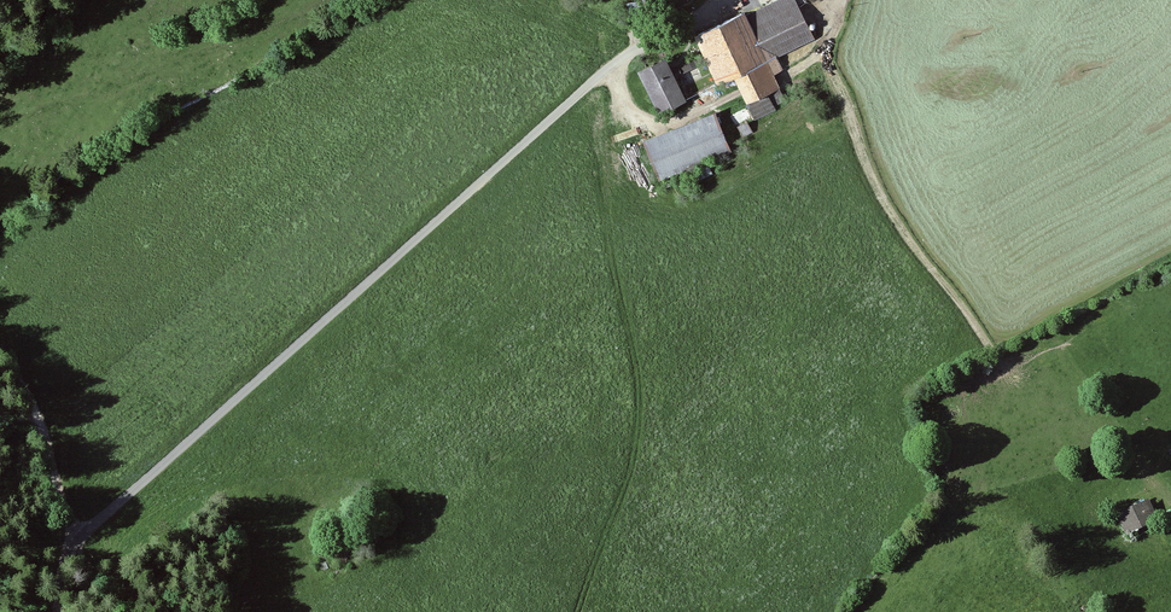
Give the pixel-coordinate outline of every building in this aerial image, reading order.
[(743,17),(763,60),(774,56),(813,37),(795,0),(777,0),(743,17)] [(736,73),(763,60),(743,17),(742,13),(696,35),(707,55),(678,69),(674,68),(669,71),(673,78),(709,60),(719,81),(736,73)] [(781,69),(774,56),(763,60),(736,73),(748,100),(747,105),(752,114),(783,99),(771,74),(781,69)] [(660,110),(683,99),(673,78),(669,71),(664,61),(641,72),(660,110)] [(645,141),(659,178),(729,150),(715,113),(645,141)] [(740,128),(743,138),(752,135),(749,126),(740,128)] [(1147,503),(1119,517),(1127,534),(1155,520),(1147,503)]
